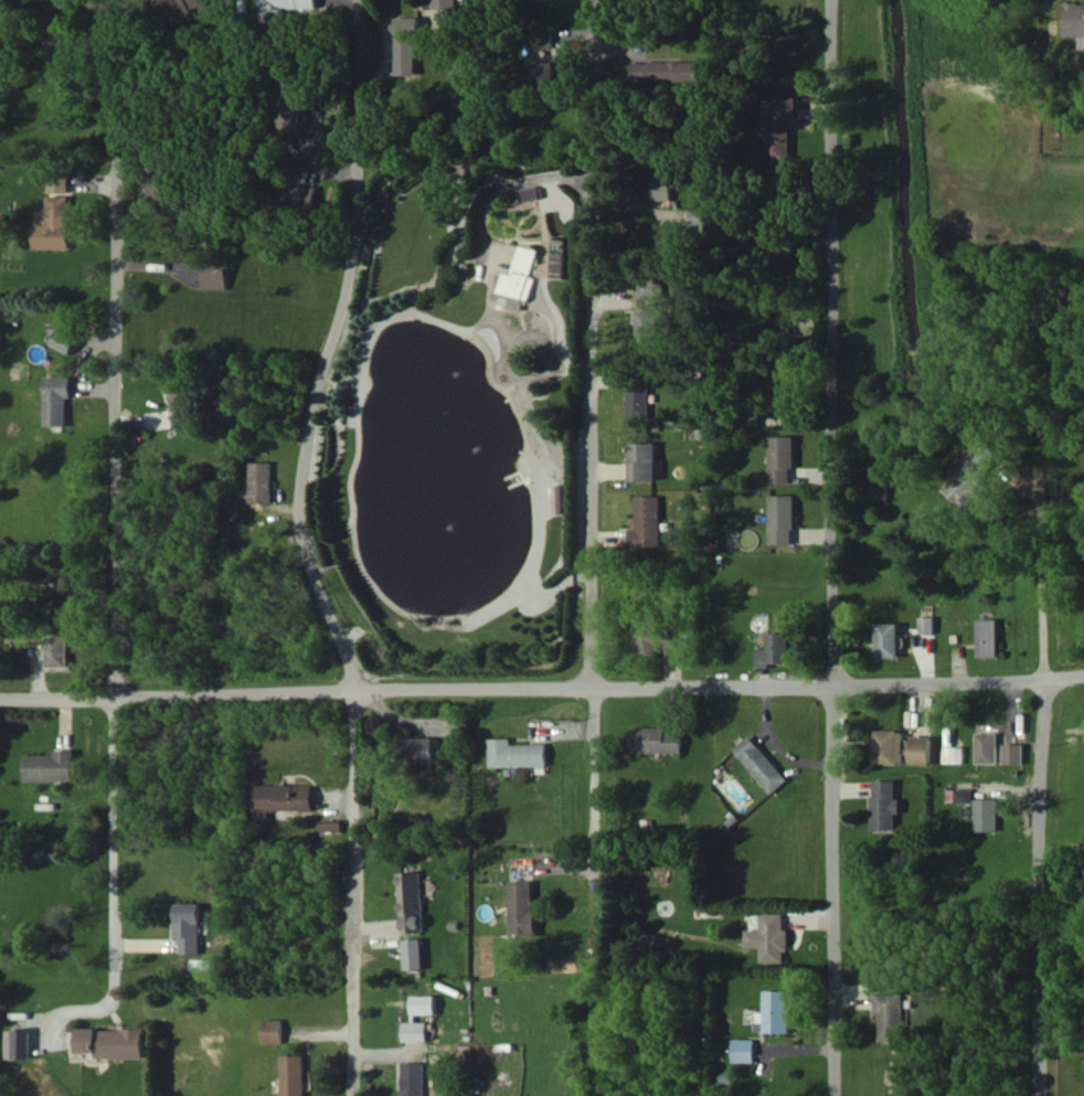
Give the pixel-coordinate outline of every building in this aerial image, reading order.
[(190,8),(205,5),(204,0),(158,0),(162,21),(191,15),(190,8)] [(259,9),(270,8),(270,14),(281,14),(281,8),(316,7),(316,0),(259,0),(259,9)] [(422,9),(455,8),(455,0),(422,0),(422,9)] [(416,75),(415,17),(391,17),(392,33),(394,33),(394,75),(416,75)] [(550,47),(550,30),(533,30),(533,48),(550,47)] [(550,86),(549,61),(528,62),(529,87),(550,86)] [(630,61),(630,83),(699,83),(699,61),(630,61)] [(277,135),(301,137),(304,84),(281,83),(277,135)] [(768,162),(792,161),(792,123),(798,123),(798,97),(773,97),(773,110),(767,110),(768,162)] [(181,201),(182,164),(153,164),(152,201),(181,201)] [(673,172),(654,172),(654,200),(673,200),(673,172)] [(47,192),(68,193),(68,173),(47,173),(47,192)] [(315,208),(316,185),(282,183),(281,207),(315,208)] [(526,201),(541,198),(538,186),(524,188),(526,201)] [(69,249),(70,196),(47,195),(46,224),(33,224),(33,249),(69,249)] [(531,276),(536,249),(518,246),(512,274),(504,272),(500,293),(531,299),(536,277),(531,276)] [(204,289),(228,288),(228,262),(204,262),(204,289)] [(641,299),(665,298),(664,278),(640,279),(641,299)] [(662,309),(638,309),(638,337),(663,337),(662,309)] [(52,346),(72,354),(82,329),(57,319),(51,336),(55,337),(52,346)] [(47,426),(69,426),(68,396),(73,396),(73,376),(47,377),(47,426)] [(183,381),(170,388),(184,416),(197,410),(183,381)] [(651,386),(630,385),(630,418),(651,418),(651,386)] [(789,393),(774,393),(773,414),(788,415),(789,393)] [(797,468),(797,435),(771,436),(772,483),(792,483),(792,468),(797,468)] [(973,490),(1000,454),(980,439),(942,491),(966,509),(978,494),(973,490)] [(657,480),(658,442),(632,441),(631,480),(657,480)] [(271,502),(271,462),(249,462),(249,502),(271,502)] [(888,500),(888,483),(870,482),(869,500),(888,500)] [(796,494),(772,494),(773,544),(796,543),(796,494)] [(636,528),(630,528),(631,546),(662,545),(661,495),(636,496),(636,528)] [(920,633),(935,633),(934,617),(919,617),(920,633)] [(998,656),(998,618),(977,619),(978,656),(998,656)] [(899,623),(875,623),(876,657),(900,657),(899,623)] [(635,626),(636,652),(664,651),(663,625),(635,626)] [(790,632),(768,632),(768,648),(756,648),(756,667),(770,667),(770,663),(790,663),(790,632)] [(70,667),(70,636),(49,636),(49,667),(70,667)] [(682,753),(682,732),(667,731),(667,727),(633,727),(632,752),(682,753)] [(904,764),(904,730),(875,730),(875,763),(904,764)] [(998,732),(977,732),(977,763),(999,763),(998,732)] [(733,749),(773,793),(789,778),(749,735),(733,749)] [(931,765),(932,736),(911,736),(910,764),(931,765)] [(435,738),(408,738),(409,763),(435,763),(435,738)] [(547,743),(512,744),(511,738),(489,738),(490,767),(547,766),(547,743)] [(1024,744),(1004,744),(1004,763),(1024,763),(1024,744)] [(943,746),(943,762),(964,763),(965,747),(943,746)] [(57,755),(26,755),(27,780),(75,780),(75,750),(57,750),(57,755)] [(897,780),(873,781),(874,830),(898,829),(898,813),(903,813),(902,799),(897,799),(897,780)] [(314,809),(314,785),(259,786),(259,797),(255,797),(255,817),(270,817),(270,811),(314,809)] [(973,789),(947,789),(947,803),(974,802),(973,789)] [(975,799),(976,831),(999,831),(999,799),(975,799)] [(320,831),(341,832),(341,820),(321,819),(320,831)] [(421,872),(400,872),(401,932),(423,932),(421,872)] [(511,881),(512,936),(540,935),(539,911),(535,911),(534,881),(511,881)] [(176,904),(177,937),(181,937),(182,954),(201,954),(201,903),(176,904)] [(761,963),(785,962),(785,951),(790,951),(789,929),(785,929),(785,912),(761,913),(761,929),(747,929),(747,947),(761,947),(761,963)] [(659,934),(645,934),(644,951),(658,951),(659,934)] [(406,969),(424,968),(423,938),(405,939),(406,969)] [(765,1012),(758,1012),(758,1032),(790,1032),(790,990),(765,990),(765,1012)] [(881,1040),(905,1041),(906,991),(877,991),(876,1012),(881,1012),(881,1040)] [(437,1014),(436,995),(412,996),(412,1014),(437,1014)] [(284,1043),(283,1019),(264,1019),(265,1043),(284,1043)] [(428,1021),(404,1022),(404,1042),(428,1041),(428,1021)] [(145,1029),(78,1028),(78,1052),(98,1052),(98,1057),(144,1058),(145,1029)] [(31,1030),(8,1030),(7,1058),(31,1059),(31,1030)] [(733,1062),(755,1062),(756,1039),(733,1039),(733,1062)] [(304,1055),(283,1056),(284,1095),(305,1095),(304,1055)] [(425,1062),(403,1062),(404,1095),(426,1095),(425,1062)]
